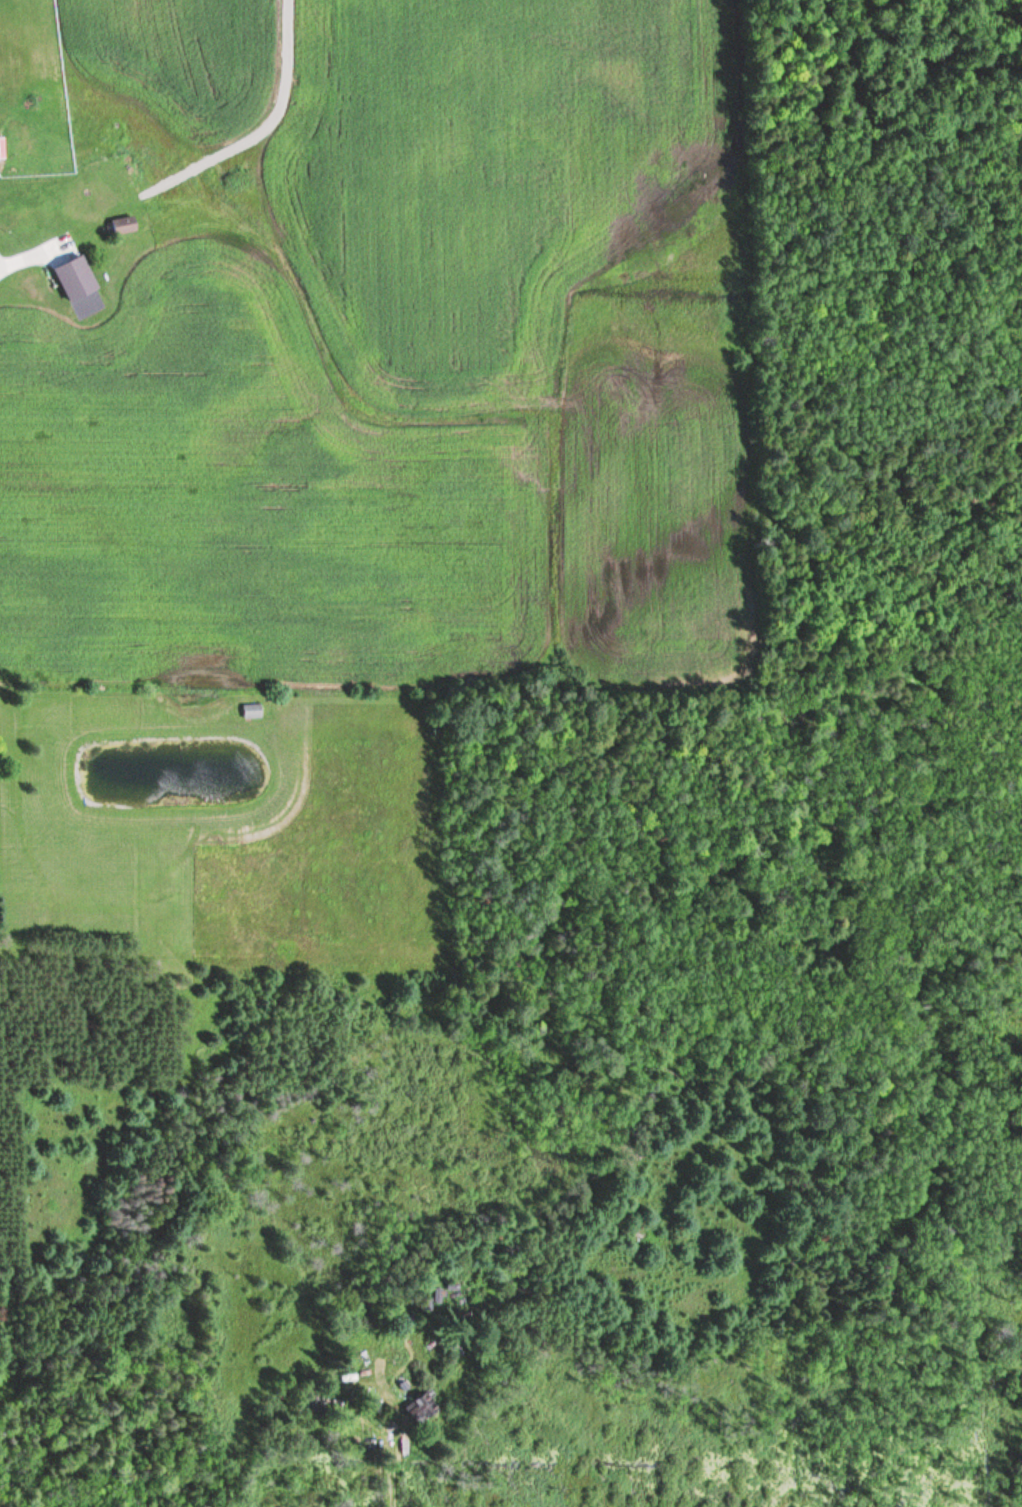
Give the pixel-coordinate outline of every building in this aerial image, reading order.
[(15,193),(14,178),(0,180),(0,195),(15,193)] [(110,234),(133,232),(132,217),(109,219),(110,234)] [(51,266),(65,301),(95,289),(81,254),(51,266)] [(241,705),(242,718),(260,718),(259,704),(241,705)]
